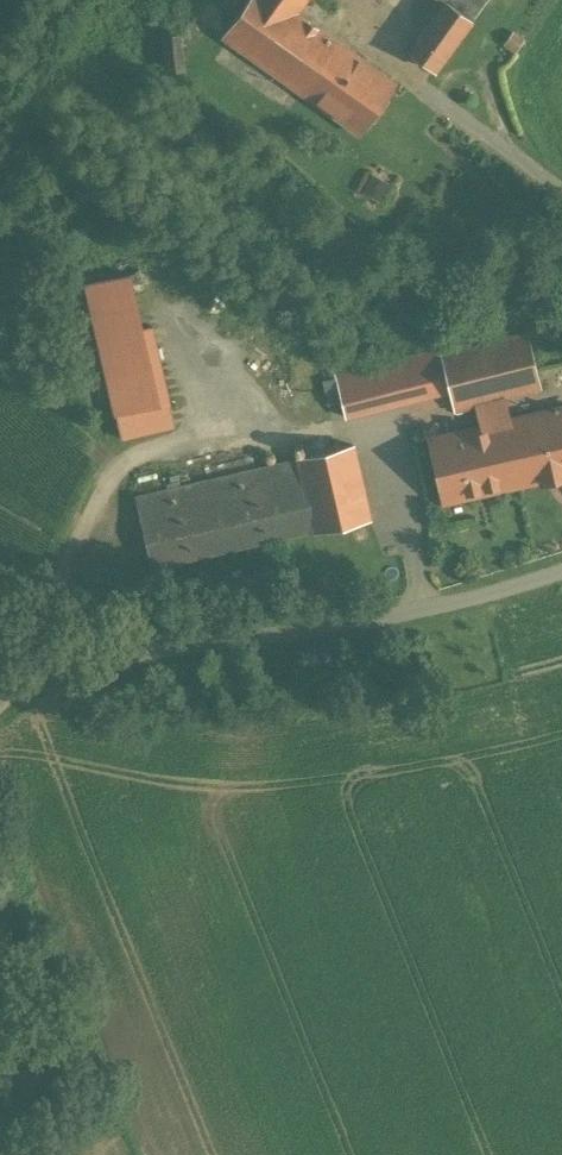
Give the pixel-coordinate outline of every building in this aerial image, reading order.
[(337,40),(296,11),(280,0),(248,0),(222,36),(301,91),(337,40)] [(296,11),(304,0),(280,0),(296,11)] [(470,19),(445,0),(445,1),(408,51),(433,69),(470,19)] [(484,0),(444,0),(445,1),(445,0),(470,19),(471,19),(484,0)] [(170,42),(171,59),(183,59),(181,28),(164,29),(164,42),(170,42)] [(337,40),(301,91),(359,133),(396,82),(337,40)] [(381,195),(390,179),(369,168),(360,184),(381,195)] [(158,404),(128,272),(85,282),(115,414),(158,404)] [(527,331),(440,353),(450,390),(453,407),(453,408),(501,396),(540,386),(527,331)] [(337,377),(335,377),(345,416),(450,390),(440,353),(440,352),(411,359),(411,358),(353,373),(337,377)] [(344,362),(334,365),(337,377),(353,373),(350,361),(344,362)] [(453,407),(424,414),(430,438),(500,422),(507,420),(501,396),(453,408),(453,407)] [(500,422),(515,483),(540,477),(541,480),(561,475),(561,407),(507,420),(500,422)] [(430,438),(429,438),(444,500),(515,483),(500,422),(430,438)] [(352,444),(296,457),(312,529),(313,531),(369,518),(352,444)] [(296,459),(134,496),(150,566),(312,529),(296,459)]
